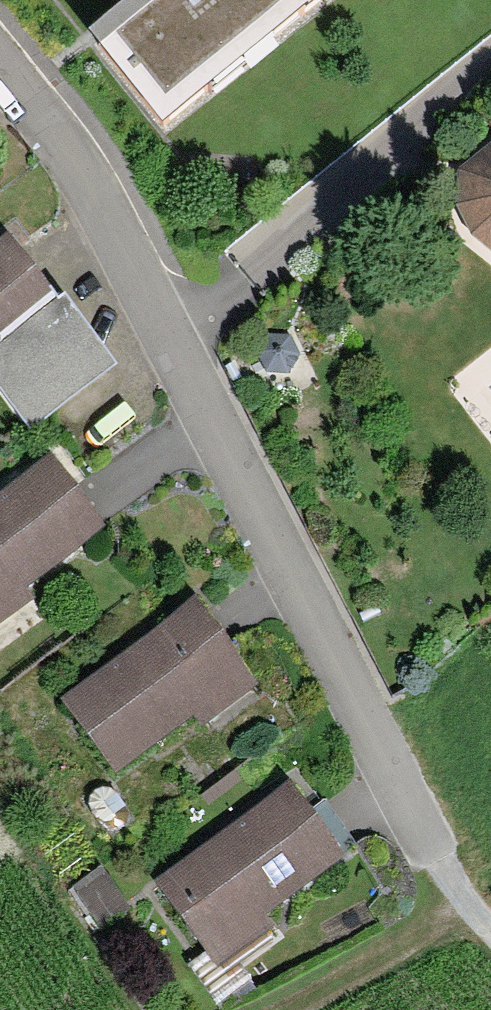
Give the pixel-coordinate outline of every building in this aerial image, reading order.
[(91,48),(163,138),(308,22),(291,0),(150,0),(91,48)] [(308,22),(336,0),(291,0),(308,22)] [(459,171),(456,209),(471,238),(490,257),(490,146),(459,171)] [(0,245),(0,397),(31,440),(120,376),(68,304),(61,309),(9,238),(0,245)] [(0,496),(0,631),(38,603),(27,589),(105,532),(50,459),(0,496)] [(196,603),(58,704),(115,781),(196,721),(203,731),(260,689),(196,603)] [(290,787),(155,887),(218,972),(280,926),(272,915),(345,861),(290,787)] [(91,798),(90,811),(103,830),(116,834),(127,826),(128,813),(115,792),(102,790),(91,798)] [(130,910),(102,870),(72,891),(100,931),(130,910)]
